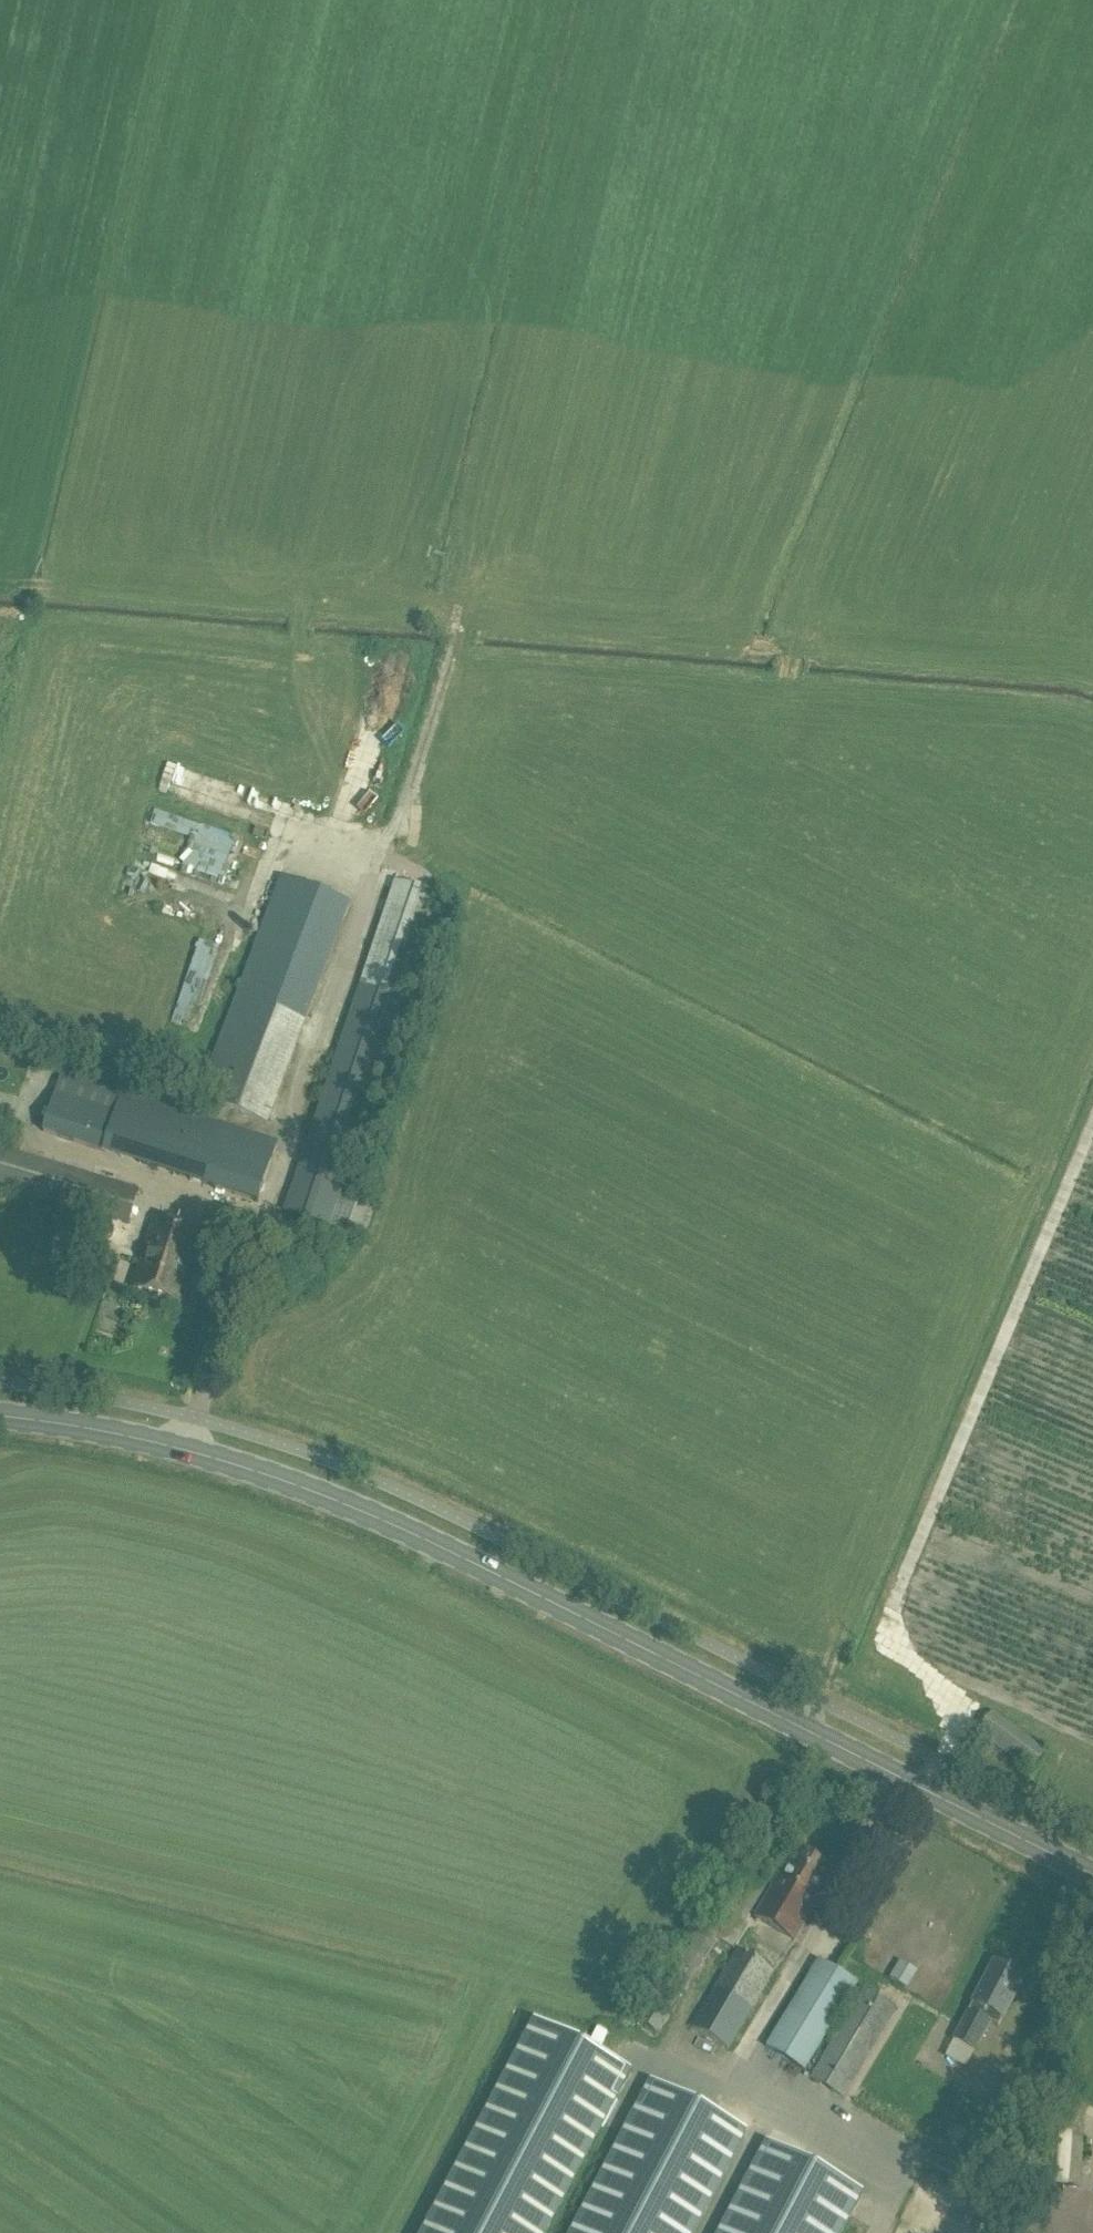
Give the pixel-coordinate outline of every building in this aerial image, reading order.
[(164,839),(168,814),(147,811),(143,836),(164,839)] [(124,879),(140,883),(144,869),(128,865),(124,879)] [(152,874),(150,888),(176,892),(178,878),(152,874)] [(282,879),(198,1097),(266,1123),(350,905),(282,879)] [(395,884),(285,1212),(365,1240),(375,1211),(341,1199),(441,900),(395,884)] [(63,1073),(42,1133),(259,1205),(280,1143),(123,1093),(131,1070),(122,1067),(114,1090),(63,1073)] [(130,1227),(141,1189),(0,1148),(0,1188),(130,1227)] [(153,1221),(133,1288),(186,1304),(194,1280),(189,1278),(202,1236),(153,1221)] [(992,1714),(977,1735),(1030,1774),(1045,1754),(992,1714)] [(694,1926),(636,2025),(657,2039),(744,1903),(751,1906),(775,1867),(748,1849),(699,1928),(694,1926)] [(785,1869),(756,1920),(795,1942),(819,1901),(815,1899),(830,1872),(799,1854),(789,1872),(785,1869)] [(738,1951),(692,2029),(729,2051),(775,1973),(738,1951)] [(818,1961),(766,2047),(806,2074),(859,1986),(818,1961)] [(969,2011),(953,2040),(974,2052),(990,2023),(998,2027),(1025,1979),(996,1962),(973,2003),(975,2004),(971,2012),(969,2011)] [(907,1990),(917,1975),(900,1964),(890,1980),(907,1990)] [(812,2077),(811,2080),(845,2100),(898,2010),(864,1991),(819,2064),(812,2077)] [(533,2020),(421,2232),(546,2232),(632,2072),(533,2020)] [(597,2029),(591,2041),(601,2046),(607,2034),(597,2029)] [(649,2081),(570,2232),(694,2232),(747,2133),(649,2081)] [(1037,2133),(1032,2184),(1048,2187),(1080,2190),(1084,2138),(1037,2133)] [(765,2142),(718,2232),(843,2232),(863,2194),(765,2142)]
